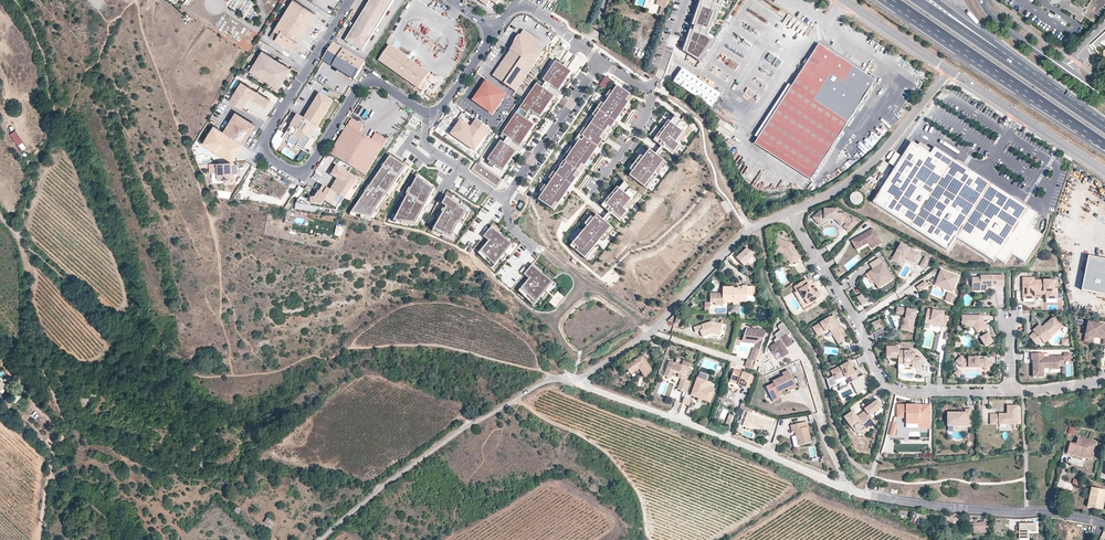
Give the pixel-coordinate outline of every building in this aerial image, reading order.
[(315,13),(295,0),(292,0),(269,36),(291,50),(315,13)] [(395,0),(371,0),(345,40),(362,51),(395,0)] [(656,5),(662,7),(659,15),(664,16),(669,0),(658,0),(656,5)] [(724,0),(700,0),(683,52),(699,62),(712,41),(706,37),(709,29),(711,30),(716,13),(719,14),(724,0)] [(1057,2),(1061,5),(1060,7),(1065,10),(1066,8),(1077,16),(1075,18),(1081,22),(1086,16),(1094,22),(1104,7),(1104,0),(1093,0),(1088,7),(1077,0),(1058,0),(1057,2)] [(788,14),(785,20),(790,23),(793,18),(788,14)] [(518,37),(521,39),(520,40),(519,40),(518,40),(517,40),(516,40),(509,50),(510,50),(533,66),(543,52),(535,46),(539,41),(523,30),(518,37)] [(355,80),(366,63),(333,43),(323,60),(355,80)] [(841,58),(819,44),(810,57),(808,60),(758,138),(758,139),(814,175),(833,146),(847,124),(875,80),(846,61),(841,58)] [(429,73),(389,45),(378,60),(419,88),(429,73)] [(516,92),(533,67),(533,66),(510,50),(492,76),(516,92)] [(276,88),(289,69),(262,51),(261,51),(250,67),(251,68),(249,71),(276,88)] [(781,60),(777,59),(778,55),(771,52),(767,61),(779,66),(781,60)] [(576,56),(567,69),(572,72),(575,75),(584,62),(576,56)] [(725,62),(735,70),(739,65),(729,57),(725,62)] [(558,63),(556,62),(543,80),(545,82),(543,85),(541,87),(537,84),(502,133),(507,137),(506,140),(503,143),(500,141),(487,159),(490,161),(495,164),(503,170),(507,164),(511,159),(513,156),(516,151),(520,146),(523,141),(531,130),(535,125),(529,121),(534,113),(540,117),(543,112),(551,101),(555,97),(558,91),(562,86),(564,84),(567,79),(572,72),(567,69),(563,67),(558,63)] [(900,68),(909,77),(914,71),(905,62),(900,68)] [(722,94),(683,68),(674,82),(712,108),(722,94)] [(611,80),(606,76),(600,85),(605,89),(611,80)] [(492,114),(506,94),(486,80),(472,100),(492,114)] [(269,100),(240,82),(228,101),(241,109),(249,97),(265,107),(269,100)] [(758,138),(792,86),(788,84),(755,136),(758,138)] [(543,195),(539,201),(554,212),(558,206),(572,187),(576,180),(574,178),(582,166),(585,168),(586,166),(603,141),(600,139),(609,127),(612,129),(629,104),(630,102),(627,100),(631,94),(618,85),(614,92),(609,99),(604,106),(595,118),(586,132),(578,143),(573,150),(569,157),(565,163),(566,164),(563,170),(561,169),(556,175),(552,181),(548,188),(543,195)] [(319,93),(303,118),(315,125),(316,126),(332,101),(319,93)] [(592,116),(595,118),(604,106),(601,104),(592,116)] [(629,104),(612,129),(614,131),(632,106),(629,104)] [(243,144),(255,125),(235,113),(229,122),(231,123),(230,125),(228,124),(223,132),(243,144)] [(476,152),(491,130),(467,113),(452,135),(476,152)] [(312,130),(315,125),(303,118),(296,114),(289,125),(290,126),(287,132),(286,131),(281,137),(287,141),(291,135),(292,135),(298,138),(298,140),(294,146),(301,150),(313,131),(312,130)] [(672,123),(656,142),(661,146),(664,148),(670,153),(678,144),(681,140),(691,127),(677,116),(672,123)] [(352,118),(330,153),(366,175),(387,140),(376,133),(371,140),(360,132),(364,126),(352,118)] [(654,140),(656,142),(672,123),(669,121),(654,140)] [(237,154),(243,144),(223,132),(213,126),(202,143),(223,156),(237,154)] [(681,140),(684,142),(695,128),(692,126),(691,127),(681,140)] [(600,139),(603,141),(612,129),(609,127),(600,139)] [(10,134),(17,145),(23,142),(15,130),(10,134)] [(575,142),(578,143),(586,132),(583,130),(575,142)] [(811,180),(814,175),(758,139),(754,144),(811,180)] [(603,141),(586,166),(589,168),(606,143),(603,141)] [(956,237),(991,183),(935,147),(931,153),(912,141),(873,202),(948,250),(957,237),(956,237)] [(22,142),(18,146),(22,151),(26,147),(22,142)] [(222,157),(225,157),(232,161),(233,161),(236,156),(237,154),(223,156),(202,143),(202,145),(222,157)] [(670,153),(670,154),(672,157),(681,146),(678,144),(670,153)] [(661,146),(655,154),(658,156),(664,148),(661,146)] [(634,171),(630,175),(645,186),(664,161),(658,156),(655,154),(650,150),(644,158),(634,171)] [(298,159),(301,161),(306,153),(303,151),(298,159)] [(389,154),(350,212),(369,217),(404,166),(389,154)] [(631,169),(634,171),(644,158),(641,156),(631,169)] [(644,187),(646,189),(668,162),(665,160),(664,161),(645,186),(644,187)] [(238,173),(237,163),(234,163),(234,161),(233,161),(209,163),(209,172),(212,179),(225,178),(225,183),(231,183),(231,178),(234,178),(234,173),(238,173)] [(503,179),(477,161),(471,169),(497,188),(503,179)] [(344,198),(357,178),(336,165),(330,174),(336,177),(329,189),(343,197),(344,198)] [(574,178),(576,180),(585,168),(582,166),(574,178)] [(416,175),(393,220),(414,223),(432,188),(416,175)] [(621,189),(605,208),(608,211),(611,214),(618,220),(640,195),(626,183),(621,189)] [(1029,227),(1038,213),(991,183),(956,237),(957,237),(994,261),(996,258),(1005,264),(1012,254),(1024,262),(1042,235),(1029,227)] [(335,210),(343,198),(343,197),(329,189),(322,184),(314,197),(305,197),(304,199),(299,196),(294,203),(335,210)] [(462,186),(459,190),(466,196),(469,191),(462,186)] [(572,187),(558,206),(561,208),(575,189),(572,187)] [(602,206),(605,208),(621,189),(618,187),(602,206)] [(859,191),(850,197),(856,207),(865,201),(859,191)] [(471,192),(468,197),(475,203),(479,198),(471,192)] [(620,223),(643,196),(640,194),(640,195),(618,220),(617,221),(620,223)] [(447,207),(434,229),(453,238),(468,211),(446,195),(441,203),(447,207)] [(837,220),(842,225),(849,217),(846,214),(837,213),(837,210),(825,209),(825,211),(820,210),(813,218),(821,225),(825,220),(825,219),(837,219),(837,220)] [(608,211),(602,219),(605,221),(611,214),(608,211)] [(578,248),(576,251),(585,259),(596,246),(602,239),(612,227),(605,221),(602,219),(598,216),(595,219),(589,227),(574,244),(578,248)] [(589,227),(595,219),(592,217),(586,224),(589,227)] [(853,217),(844,227),(849,232),(858,222),(853,217)] [(325,233),(332,234),(334,227),(326,225),(325,233)] [(490,241),(481,251),(496,266),(513,244),(492,226),(484,236),(490,241)] [(602,239),(604,242),(615,228),(613,226),(612,227),(602,239)] [(866,234),(863,236),(862,236),(855,240),(860,248),(869,243),(873,249),(882,244),(873,229),(871,230),(865,233),(866,234)] [(792,244),(778,239),(774,249),(776,250),(784,253),(788,260),(791,264),(801,258),(792,244)] [(860,248),(855,240),(853,241),(851,242),(856,250),(860,248)] [(920,255),(901,244),(891,261),(897,264),(903,253),(912,259),(911,261),(915,263),(920,255)] [(596,246),(585,259),(588,261),(599,248),(596,246)] [(748,248),(737,258),(745,266),(754,258),(752,253),(748,248)] [(784,253),(776,250),(776,251),(775,255),(781,257),(785,263),(788,260),(784,253)] [(912,259),(903,253),(897,264),(900,266),(905,257),(911,261),(912,259)] [(930,260),(925,257),(920,266),(925,269),(930,260)] [(1082,291),(1104,295),(1104,260),(1089,257),(1082,291)] [(880,258),(871,263),(874,269),(883,263),(880,258)] [(874,269),(872,270),(878,280),(875,283),(878,289),(893,280),(883,263),(874,269)] [(529,280),(521,289),(535,304),(553,282),(531,265),(523,275),(529,280)] [(959,276),(941,270),(939,274),(941,275),(940,278),(938,277),(936,282),(948,286),(946,290),(953,292),(959,276)] [(1004,276),(984,276),(984,278),(975,278),(975,291),(982,291),(982,287),(984,285),(990,285),(990,288),(993,288),(993,286),(993,285),(995,283),(996,283),(996,286),(1004,286),(1004,276)] [(1035,280),(1033,280),(1033,278),(1023,278),(1023,299),(1035,299),(1035,292),(1046,292),(1046,299),(1058,299),(1057,288),(1055,288),(1055,280),(1035,280)] [(809,285),(806,280),(794,287),(797,292),(800,290),(808,304),(821,296),(816,287),(812,289),(810,290),(807,286),(809,285)] [(928,286),(925,281),(917,287),(920,292),(928,286)] [(739,288),(734,288),(734,287),(723,287),(723,293),(723,295),(716,295),(716,293),(711,293),(711,302),(716,302),(716,305),(723,305),(723,302),(733,302),(733,301),(739,301),(747,301),(747,296),(753,296),(753,286),(742,286),(742,289),(739,289),(739,288)] [(867,303),(862,294),(857,297),(862,306),(867,303)] [(556,307),(562,299),(556,295),(550,303),(556,307)] [(912,333),(917,311),(897,307),(896,314),(908,316),(907,319),(906,327),(904,326),(903,331),(912,333)] [(944,313),(928,310),(926,320),(935,322),(935,326),(946,328),(948,317),(943,316),(944,313)] [(981,315),(963,315),(962,326),(963,326),(974,326),(978,333),(982,330),(987,328),(987,327),(983,320),(981,320),(981,316),(981,315)] [(1063,325),(1054,316),(1044,325),(1045,326),(1043,327),(1042,327),(1041,325),(1035,332),(1029,337),(1034,342),(1039,337),(1042,340),(1043,341),(1050,335),(1053,332),(1057,328),(1058,330),(1063,325)] [(833,322),(830,317),(813,328),(814,328),(819,336),(822,334),(821,332),(824,329),(826,332),(830,330),(834,337),(838,335),(842,342),(848,338),(839,323),(835,326),(833,322)] [(885,326),(882,319),(872,323),(875,330),(885,326)] [(717,322),(712,323),(712,321),(694,327),(696,332),(701,330),(702,336),(712,333),(720,335),(723,324),(717,322)] [(1088,321),(1084,338),(1093,340),(1093,337),(1094,334),(1104,336),(1103,339),(1103,342),(1104,342),(1104,328),(1100,326),(1100,324),(1088,321)] [(792,344),(787,336),(790,334),(783,322),(779,325),(778,327),(781,331),(775,334),(775,336),(777,339),(774,341),(776,344),(771,348),(774,353),(778,350),(783,357),(788,353),(785,349),(783,346),(786,344),(788,346),(792,344)] [(755,343),(752,353),(758,355),(765,331),(746,327),(742,341),(755,343)] [(987,328),(982,330),(985,335),(981,338),(986,346),(993,342),(989,333),(990,333),(987,328)] [(1052,337),(1050,335),(1043,341),(1045,343),(1052,337)] [(899,347),(887,347),(887,359),(890,359),(899,359),(899,365),(913,365),(912,368),(922,368),(922,358),(913,358),(913,351),(899,351),(899,347)] [(1044,354),(1032,354),(1032,360),(1034,360),(1037,360),(1037,363),(1034,364),(1034,372),(1044,372),(1044,368),(1050,368),(1050,369),(1060,369),(1060,366),(1060,363),(1065,363),(1065,361),(1071,361),(1071,353),(1065,354),(1065,356),(1049,357),(1049,359),(1044,359),(1044,354)] [(626,366),(632,374),(640,369),(645,377),(654,371),(643,355),(626,366)] [(965,360),(961,356),(956,361),(963,368),(984,368),(987,371),(992,365),(987,359),(979,360),(979,358),(973,358),(970,358),(969,358),(969,359),(965,360)] [(756,361),(750,359),(747,358),(743,366),(753,369),(756,361)] [(682,372),(680,377),(682,378),(678,389),(687,392),(691,381),(685,379),(689,367),(669,360),(664,375),(669,377),(673,369),(682,372)] [(851,369),(850,367),(852,366),(850,362),(831,371),(835,378),(827,382),(830,389),(838,385),(836,381),(845,376),(849,384),(858,379),(853,369),(851,369)] [(963,373),(958,368),(953,373),(958,378),(963,373)] [(678,377),(680,377),(682,372),(673,369),(669,377),(671,378),(674,371),(679,374),(678,377)] [(751,389),(756,376),(734,369),(731,379),(740,382),(739,384),(751,389)] [(771,397),(779,393),(787,389),(789,392),(797,388),(789,370),(783,373),(784,375),(773,380),(774,383),(766,387),(771,397)] [(691,395),(699,398),(703,400),(711,402),(715,388),(710,386),(712,382),(705,380),(707,374),(699,372),(691,395)] [(779,393),(771,397),(774,402),(781,399),(779,393)] [(883,406),(878,400),(865,409),(866,411),(862,413),(863,415),(858,418),(857,417),(853,411),(850,413),(848,410),(841,415),(844,418),(845,417),(852,427),(854,425),(857,430),(862,431),(865,429),(867,431),(876,424),(872,418),(870,416),(883,406)] [(930,428),(930,405),(914,405),(914,408),(911,407),(911,405),(898,405),(898,418),(906,418),(906,424),(919,424),(919,428),(930,428)] [(1018,406),(1007,406),(1007,414),(1007,415),(1006,415),(1006,414),(999,414),(991,414),(991,424),(999,424),(999,420),(1006,420),(1008,424),(1018,424),(1018,406)] [(971,427),(971,410),(965,410),(965,413),(960,413),(959,416),(954,416),(954,413),(948,413),(948,424),(960,424),(960,427),(971,427)] [(769,419),(748,412),(745,421),(752,424),(758,426),(758,428),(765,430),(769,419)] [(769,419),(765,430),(770,432),(774,421),(769,419)] [(795,430),(796,435),(798,445),(811,443),(807,422),(791,425),(792,430),(795,430)] [(854,425),(852,427),(856,433),(862,434),(867,431),(865,429),(862,431),(857,430),(854,425)] [(1070,443),(1067,454),(1073,456),(1075,451),(1085,454),(1086,453),(1088,454),(1087,458),(1093,460),(1097,443),(1078,438),(1076,444),(1070,443)] [(1075,451),(1073,456),(1086,459),(1087,458),(1088,454),(1086,453),(1085,454),(1075,451)] [(1104,498),(1104,491),(1091,488),(1088,503),(1097,504),(1095,509),(1103,510),(1104,503),(1101,502),(1102,498),(1104,498)] [(914,513),(911,522),(924,527),(927,517),(914,513)] [(272,526),(274,521),(267,518),(265,524),(272,526)] [(994,520),(993,532),(1001,533),(1002,522),(998,522),(998,520),(994,520)] [(974,532),(990,532),(990,526),(986,526),(986,522),(973,523),(974,532)] [(1036,523),(1019,523),(1020,539),(1028,539),(1028,530),(1036,530),(1036,523)]
